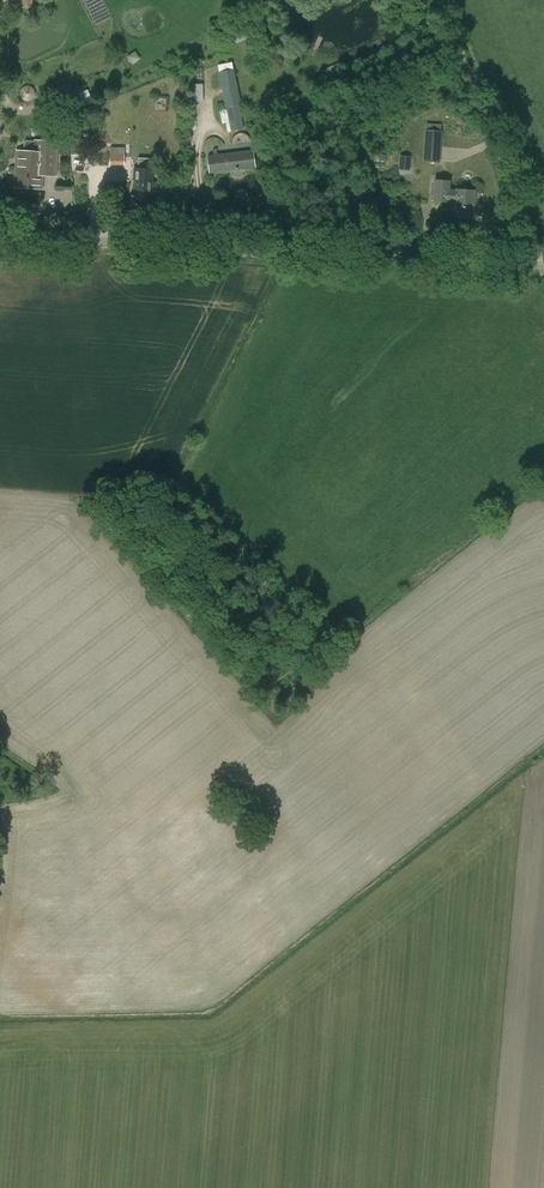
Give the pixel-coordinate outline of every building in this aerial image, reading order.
[(232,62),(218,65),(219,72),(223,95),(230,132),(244,129),(240,106),(241,105),(234,69),(233,69),(232,62)] [(195,99),(204,98),(202,83),(194,84),(195,99)] [(85,106),(94,102),(89,89),(80,93),(85,106)] [(440,164),(442,131),(425,130),(423,162),(440,164)] [(34,142),(27,141),(24,144),(23,147),(20,152),(18,151),(15,187),(41,189),(42,176),(57,177),(59,142),(34,140),(34,142)] [(210,173),(255,167),(253,151),(218,155),(217,149),(213,150),(214,156),(208,157),(210,173)] [(412,170),(412,155),(400,155),(400,170),(412,170)] [(155,193),(156,182),(151,182),(152,170),(136,169),(135,203),(151,203),(152,193),(155,193)] [(473,218),(474,191),(449,190),(450,181),(435,180),(434,202),(448,203),(448,202),(456,202),(455,217),(473,218)]
